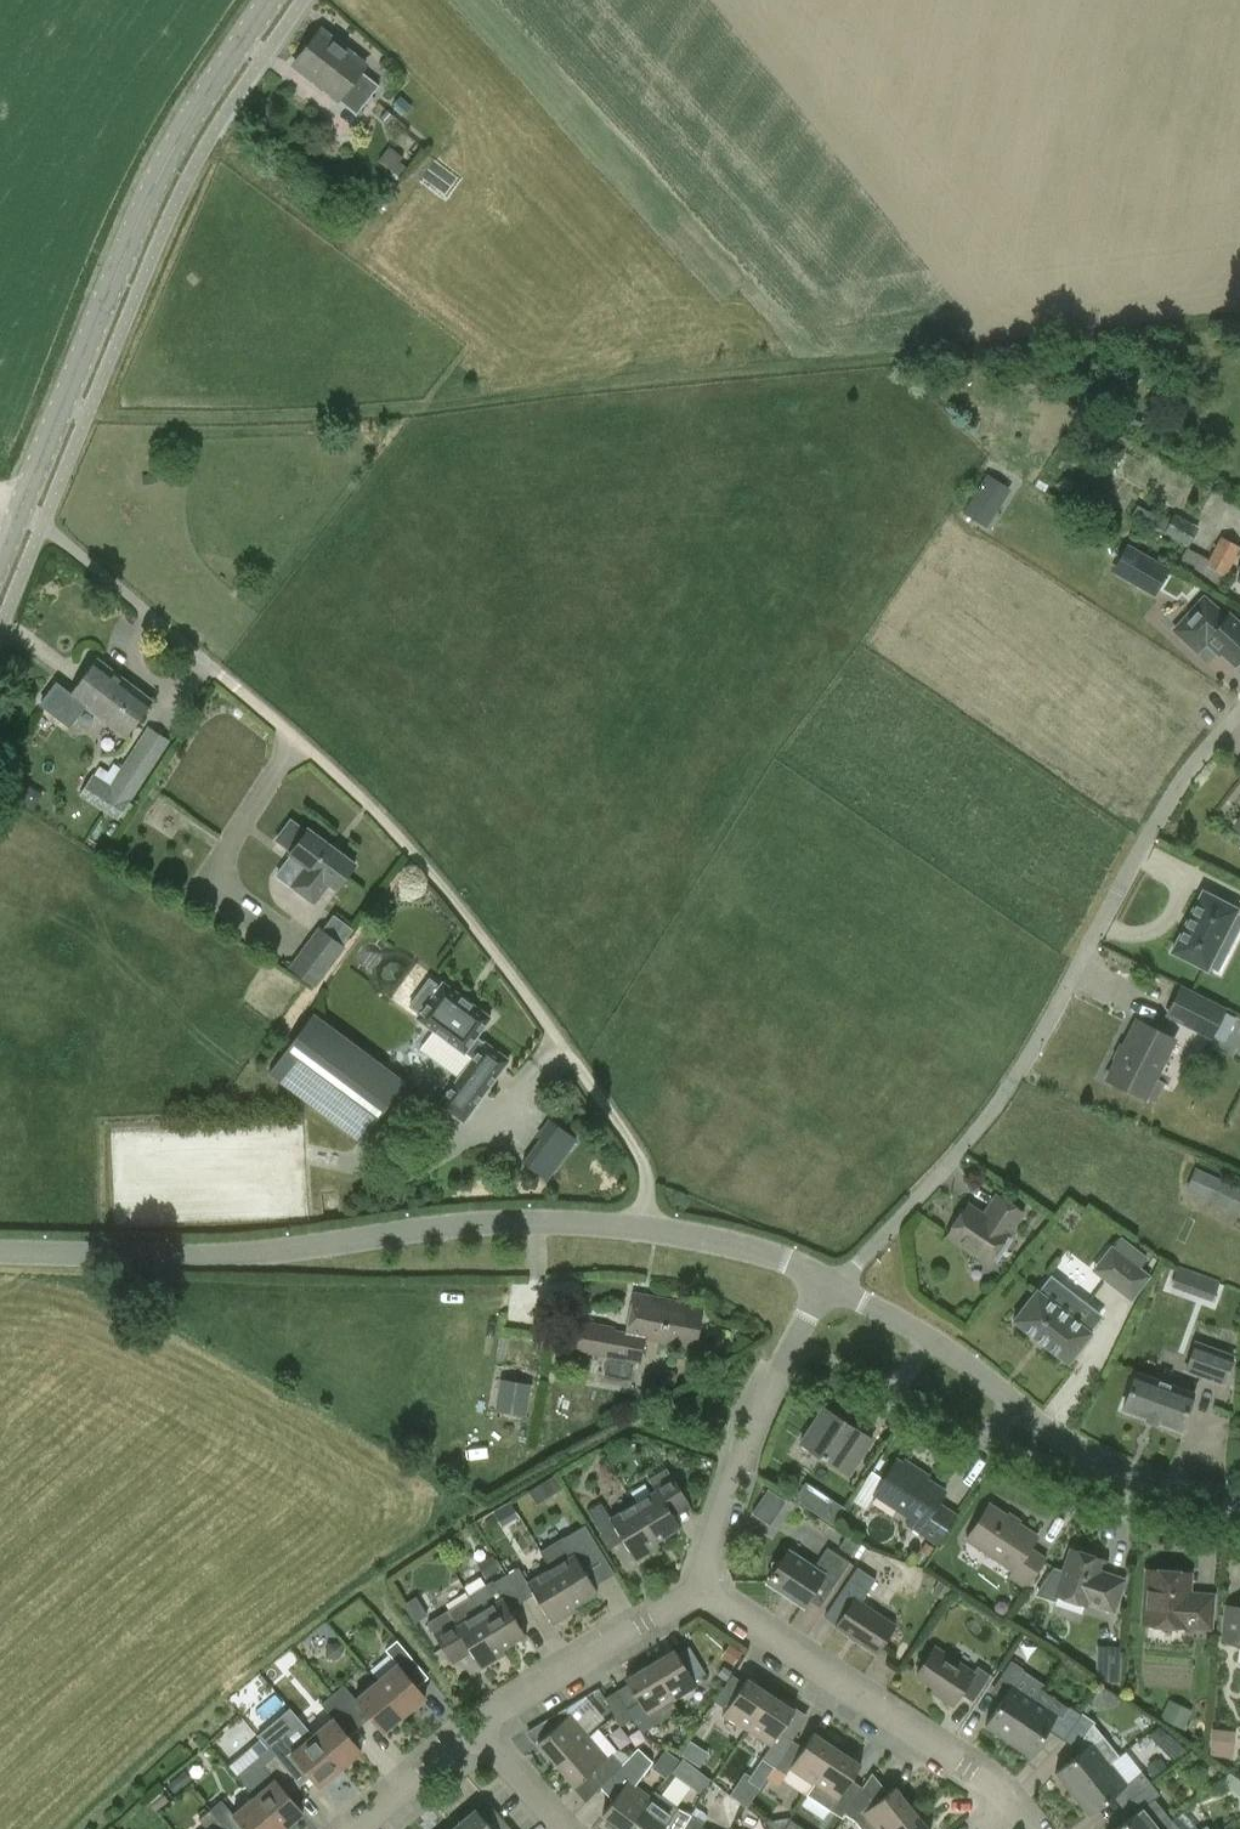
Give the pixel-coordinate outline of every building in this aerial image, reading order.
[(361,72),(365,67),(321,31),(294,66),(356,115),(379,87),(361,72)] [(386,111),(380,118),(386,123),(392,116),(386,111)] [(404,157),(389,146),(378,161),(393,172),(404,157)] [(985,472),(960,511),(984,526),(1009,488),(985,472)] [(1153,527),(1189,547),(1199,528),(1174,514),(1171,520),(1160,515),(1153,527)] [(1186,548),(1175,569),(1199,581),(1201,577),(1221,587),(1239,550),(1239,546),(1220,536),(1208,559),(1186,548)] [(1127,544),(1111,572),(1154,597),(1170,569),(1127,544)] [(1174,631),(1197,652),(1206,643),(1218,654),(1220,652),(1234,665),(1239,659),(1239,625),(1229,615),(1226,618),(1204,598),(1174,631)] [(70,727),(85,708),(124,738),(152,701),(96,659),(69,694),(55,683),(40,704),(70,727)] [(147,728),(110,785),(92,774),(78,796),(117,821),(170,742),(147,728)] [(307,828),(306,830),(290,818),(274,840),(289,852),(289,853),(310,868),(295,888),(313,901),(328,882),(336,887),(354,862),(307,828)] [(1171,952),(1205,970),(1216,949),(1225,953),(1239,924),(1239,916),(1234,913),(1236,909),(1202,892),(1171,952)] [(347,948),(318,926),(288,966),(316,988),(347,948)] [(428,978),(409,1004),(420,1012),(417,1015),(416,1016),(417,1018),(418,1017),(433,1029),(420,1046),(459,1075),(440,1101),(439,1101),(438,1102),(440,1104),(440,1103),(461,1119),(462,1120),(463,1119),(463,1118),(507,1059),(474,1035),(488,1017),(488,1018),(489,1016),(488,1015),(487,1015),(443,983),(443,982),(442,981),(440,983),(441,983),(439,986),(428,978)] [(1166,1013),(1209,1036),(1222,1010),(1179,988),(1166,1013)] [(310,1015),(309,1017),(269,1070),(268,1072),(269,1073),(270,1072),(358,1138),(358,1139),(359,1140),(361,1138),(360,1138),(400,1085),(401,1084),(400,1082),(399,1083),(311,1017),(312,1016),(310,1015)] [(1145,1099),(1175,1040),(1136,1020),(1106,1079),(1145,1099)] [(522,1160),(522,1161),(523,1162),(523,1161),(546,1178),(575,1139),(552,1122),(551,1121),(550,1122),(551,1123),(523,1160),(522,1160)] [(1195,1168),(1186,1190),(1239,1215),(1239,1188),(1195,1168)] [(986,1264),(1021,1212),(995,1195),(983,1214),(968,1204),(946,1237),(986,1264)] [(1091,1270),(1131,1301),(1150,1275),(1140,1267),(1148,1258),(1121,1237),(1114,1247),(1110,1244),(1091,1270)] [(1177,1268),(1171,1285),(1185,1290),(1191,1273),(1177,1268)] [(695,1351),(704,1305),(632,1291),(624,1331),(615,1330),(615,1327),(581,1320),(575,1352),(640,1365),(644,1341),(695,1351)] [(1091,1333),(1088,1331),(1095,1322),(1077,1308),(1070,1317),(1036,1291),(1012,1321),(1067,1364),(1091,1333)] [(1235,1355),(1194,1340),(1183,1371),(1224,1385),(1235,1355)] [(1122,1409),(1179,1430),(1192,1393),(1135,1373),(1122,1409)] [(495,1411),(526,1417),(532,1384),(501,1378),(495,1411)] [(800,1443),(848,1475),(871,1440),(823,1408),(800,1443)] [(938,1545),(956,1516),(937,1503),(945,1492),(916,1473),(917,1470),(907,1463),(902,1464),(896,1460),(873,1494),(910,1518),(906,1525),(938,1545)] [(655,1491),(633,1504),(656,1542),(679,1527),(674,1519),(691,1508),(666,1468),(648,1479),(655,1491)] [(784,1501),(767,1490),(751,1513),(769,1524),(784,1501)] [(830,1499),(818,1516),(832,1525),(843,1508),(830,1499)] [(659,1546),(656,1542),(633,1504),(610,1519),(601,1503),(587,1511),(604,1538),(616,1530),(634,1561),(659,1546)] [(1026,1588),(1045,1560),(1029,1549),(1037,1537),(988,1504),(965,1539),(1013,1570),(1009,1576),(1026,1588)] [(577,1531),(565,1538),(565,1537),(540,1552),(550,1569),(573,1606),(574,1606),(597,1592),(581,1566),(593,1558),(577,1531)] [(862,1554),(866,1547),(847,1535),(839,1547),(856,1558),(860,1552),(862,1554)] [(830,1591),(849,1562),(826,1547),(813,1568),(787,1551),(780,1562),(770,1562),(770,1577),(767,1582),(770,1584),(770,1593),(785,1594),(803,1605),(818,1583),(830,1591)] [(1055,1602),(1058,1596),(1086,1605),(1087,1603),(1113,1612),(1124,1580),(1107,1574),(1106,1576),(1097,1573),(1101,1560),(1070,1549),(1062,1570),(1054,1567),(1034,1595),(1055,1602)] [(550,1569),(527,1583),(518,1567),(505,1575),(522,1602),(534,1595),(552,1625),(576,1610),(574,1606),(573,1606),(550,1569)] [(875,1653),(894,1625),(860,1603),(875,1580),(857,1568),(841,1591),(853,1599),(835,1626),(875,1653)] [(1209,1627),(1211,1597),(1187,1595),(1188,1574),(1147,1571),(1143,1624),(1184,1627),(1184,1625),(1209,1627)] [(470,1597),(469,1597),(502,1650),(502,1649),(525,1635),(509,1610),(522,1602),(505,1575),(493,1583),(491,1580),(468,1594),(470,1597)] [(443,1649),(462,1638),(480,1668),(504,1654),(502,1649),(502,1650),(469,1597),(447,1611),(427,1623),(443,1649)] [(1225,1613),(1222,1642),(1238,1644),(1238,1646),(1239,1647),(1239,1614),(1225,1613)] [(396,1664),(376,1681),(404,1715),(425,1697),(412,1682),(424,1672),(417,1664),(416,1665),(396,1640),(385,1650),(396,1664)] [(674,1650),(650,1664),(672,1701),(696,1686),(693,1682),(705,1674),(689,1647),(677,1654),(674,1650)] [(972,1702),(989,1675),(977,1667),(972,1674),(933,1648),(916,1674),(940,1691),(938,1695),(952,1704),(960,1693),(972,1702)] [(1095,1681),(1120,1682),(1121,1652),(1096,1652),(1095,1681)] [(984,1726),(1007,1741),(1034,1700),(1012,1685),(1022,1669),(1010,1661),(993,1687),(1005,1695),(984,1726)] [(672,1701),(650,1664),(625,1679),(627,1684),(616,1691),(632,1719),(633,1718),(642,1733),(678,1711),(671,1701),(672,1701)] [(723,1714),(747,1730),(770,1694),(746,1679),(743,1683),(731,1675),(714,1702),(725,1710),(723,1714)] [(359,1727),(370,1718),(383,1733),(404,1715),(376,1681),(355,1699),(343,1685),(332,1695),(359,1727)] [(620,1726),(632,1719),(616,1691),(603,1699),(620,1726)] [(794,1710),(770,1694),(747,1730),(770,1745),(761,1759),(753,1772),(764,1780),(766,1777),(792,1740),(780,1733),(794,1710)] [(361,1751),(348,1736),(359,1727),(332,1695),(320,1704),(332,1718),(312,1736),(340,1769),(361,1751)] [(1161,1718),(1184,1727),(1191,1708),(1168,1699),(1161,1718)] [(1056,1715),(1034,1700),(1007,1741),(1030,1755),(1056,1715)] [(1051,1733),(1064,1741),(1081,1715),(1069,1706),(1051,1733)] [(223,1743),(248,1725),(239,1713),(214,1731),(223,1743)] [(537,1742),(555,1764),(588,1736),(569,1715),(537,1742)] [(1079,1744),(1083,1749),(1054,1773),(1071,1794),(1110,1764),(1119,1757),(1092,1723),(1093,1722),(1081,1715),(1064,1741),(1076,1749),(1079,1744)] [(588,1736),(555,1764),(574,1786),(587,1774),(600,1788),(621,1765),(612,1754),(617,1750),(598,1728),(588,1737),(588,1736)] [(1235,1731),(1212,1729),(1209,1755),(1228,1769),(1229,1758),(1233,1758),(1235,1731)] [(789,1769),(813,1784),(836,1749),(812,1733),(803,1747),(792,1740),(766,1777),(778,1785),(789,1769)] [(1126,1745),(1137,1767),(1161,1755),(1150,1733),(1126,1745)] [(340,1769),(312,1736),(291,1753),(279,1739),(267,1749),(273,1756),(295,1781),(306,1772),(318,1787),(340,1769)] [(259,1740),(250,1748),(264,1764),(273,1756),(267,1749),(259,1740)] [(227,1762),(233,1772),(254,1759),(248,1749),(227,1762)] [(667,1749),(654,1767),(665,1775),(678,1758),(667,1749)] [(842,1817),(844,1814),(862,1787),(850,1780),(860,1765),(836,1749),(813,1784),(813,1785),(807,1795),(830,1810),(842,1817)] [(290,1798),(301,1788),(295,1781),(273,1756),(262,1765),(274,1779),(253,1797),(281,1828),(283,1828),(303,1812),(290,1798)] [(1117,1792),(1125,1803),(1150,1783),(1141,1772),(1126,1784),(1110,1764),(1071,1794),(1088,1815),(1117,1792)] [(600,1788),(612,1801),(602,1815),(621,1828),(627,1828),(650,1798),(628,1781),(631,1775),(628,1772),(621,1765),(600,1788)] [(854,1820),(861,1828),(888,1828),(912,1810),(894,1787),(887,1793),(871,1773),(862,1787),(844,1814),(854,1820)] [(1150,1783),(1125,1803),(1134,1814),(1115,1828),(1159,1828),(1170,1820),(1153,1799),(1159,1795),(1150,1783)] [(253,1797),(233,1814),(221,1800),(210,1810),(226,1828),(281,1828),(253,1797)] [(691,1815),(677,1808),(673,1814),(650,1798),(627,1828),(683,1828),(691,1815)] [(1159,1828),(1209,1828),(1189,1804),(1170,1820),(1159,1828)] [(455,1825),(458,1828),(492,1828),(475,1809),(455,1825)] [(210,1810),(198,1820),(206,1828),(226,1828),(210,1810)] [(912,1810),(888,1828),(928,1828),(912,1810)] [(683,1828),(702,1828),(701,1828),(704,1822),(691,1815),(683,1828)] [(783,1828),(803,1828),(789,1820),(783,1828)]
